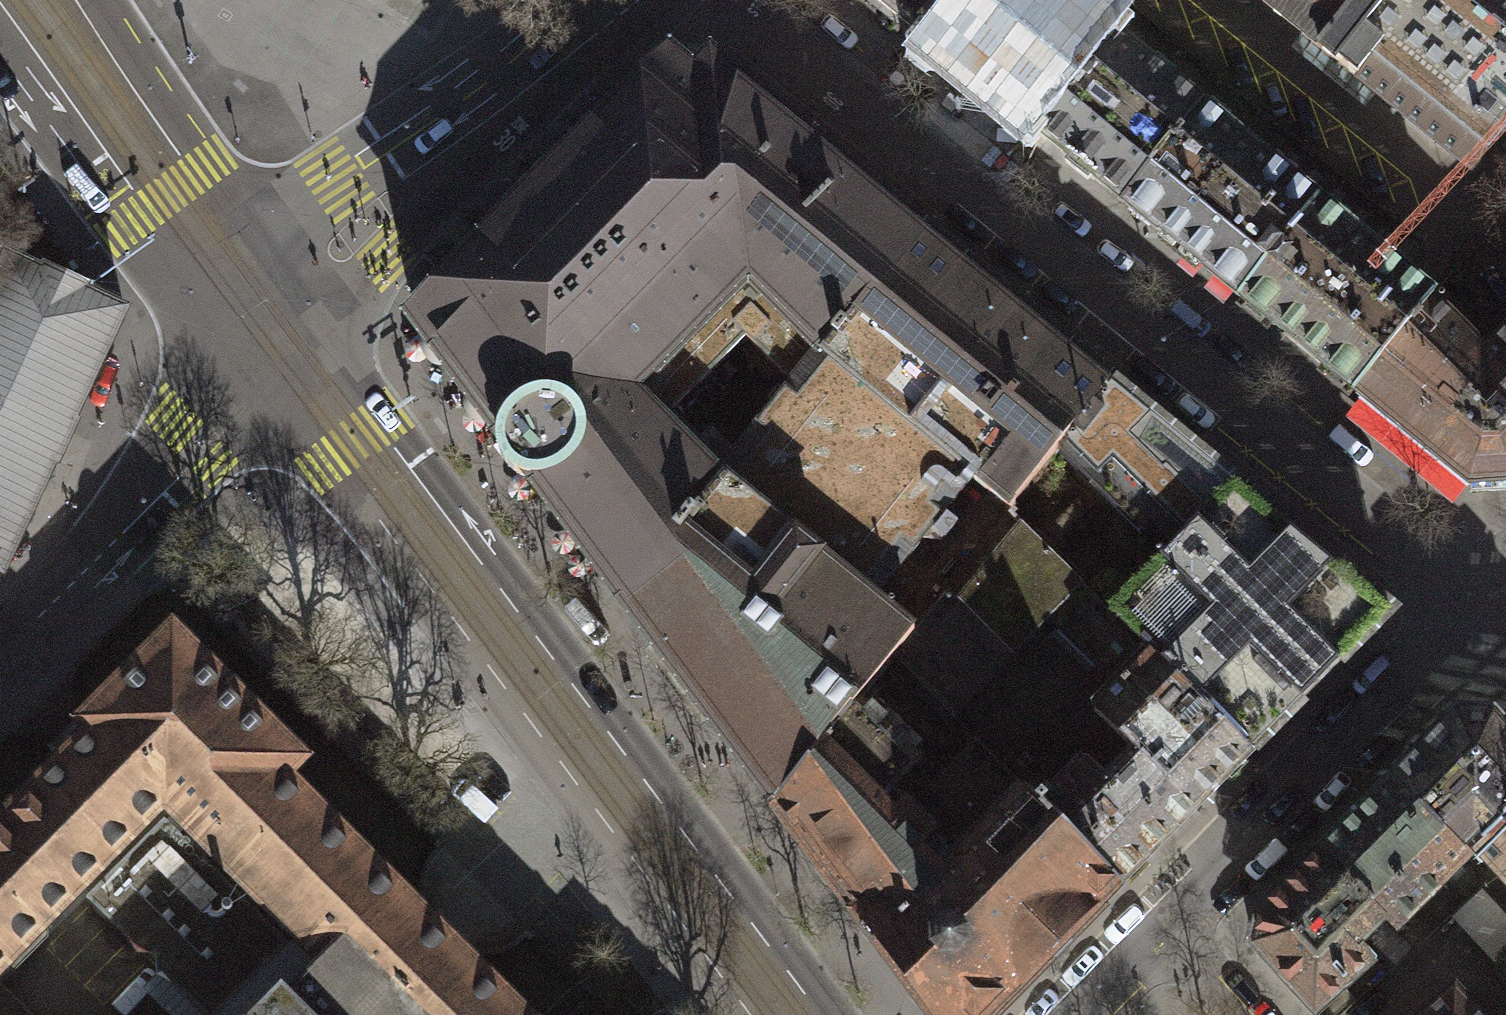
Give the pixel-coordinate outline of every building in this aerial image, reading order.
[(906,26),(922,39),(954,0),(874,0),(906,26)] [(922,39),(1038,134),(1116,39),(1068,0),(954,0),(922,39)] [(1336,64),(1388,0),(1258,0),(1336,64)] [(1336,64),(1470,171),(1505,129),(1505,128),(1505,7),(1497,0),(1388,0),(1336,64)] [(1116,39),(1038,134),(1077,166),(1123,204),(1201,109),(1116,39)] [(498,449),(505,464),(517,474),(533,479),(619,593),(776,803),(861,697),(895,654),(914,630),(874,598),(923,538),(942,540),(957,522),(944,512),(972,478),(1010,509),(1057,450),(1110,385),(1010,304),(917,228),(823,152),(826,148),(796,124),(793,128),(711,60),(705,61),(698,53),(686,53),(680,62),(675,62),(415,322),(499,433),(498,449)] [(1201,109),(1123,204),(1240,299),(1317,203),(1260,157),(1201,109)] [(1317,203),(1240,299),(1338,379),(1356,393),(1434,298),(1416,284),(1405,275),(1317,203)] [(1,251),(0,254),(0,570),(2,571),(125,309),(82,289),(84,287),(45,269),(44,271),(1,251)] [(1356,393),(1469,485),(1505,483),(1505,334),(1485,354),(1433,303),(1436,300),(1434,298),(1356,393)] [(1098,477),(1148,528),(1150,527),(1171,549),(1162,558),(1161,557),(1108,611),(1151,652),(1251,751),(1390,612),(1238,489),(1110,385),(1057,450),(1091,485),(1098,477)] [(948,589),(1011,653),(1048,615),(1117,685),(1151,652),(1108,611),(1080,583),(1081,581),(1024,524),(1023,526),(1010,513),(948,589)] [(1011,653),(948,589),(914,630),(895,654),(952,713),(1011,653)] [(459,953),(460,947),(459,941),(432,914),(426,913),(421,915),(281,776),(298,759),(171,634),(86,720),(96,730),(91,735),(89,733),(67,755),(69,756),(0,825),(0,961),(9,952),(27,952),(43,936),(43,919),(164,798),(324,957),(289,992),(281,984),(251,1014),(522,1014),(459,953)] [(1223,779),(1251,751),(1151,652),(1117,685),(1094,709),(1135,750),(1194,809),(1223,779)] [(1120,883),(1043,803),(1041,805),(1001,763),(977,738),(931,785),(913,769),(923,759),(861,697),(776,803),(819,860),(815,870),(825,885),(836,884),(851,903),(863,920),(857,925),(872,945),(879,940),(935,1014),(989,1014),(1104,899),(1120,883)] [(1494,837),(1505,826),(1505,727),(1494,714),(1456,713),(1391,780),(1459,848),(1462,846),(1483,825),(1492,835),(1494,837)] [(1043,803),(1086,761),(1064,739),(1057,747),(1040,730),(1034,729),(1001,763),(1041,805),(1043,803)] [(1184,818),(1194,809),(1135,750),(1125,760),(1113,771),(1105,779),(1086,761),(1043,803),(1120,883),(1159,844),(1173,830),(1184,818)] [(1462,846),(1459,848),(1391,780),(1344,826),(1320,850),(1388,918),(1386,920),(1397,931),(1470,859),(1470,854),(1462,846)] [(164,818),(86,897),(206,1014),(214,1014),(288,941),(164,818)] [(1505,885),(1505,826),(1494,837),(1492,835),(1477,849),(1477,854),(1505,885)] [(1386,920),(1388,918),(1320,850),(1259,911),(1251,947),(1314,1014),(1372,961),(1360,947),(1386,920)] [(1482,888),(1451,917),(1497,967),(1505,959),(1505,914),(1482,888)] [(9,952),(0,961),(0,980),(27,952),(9,952)] [(0,982),(0,1014),(33,1014),(0,982)] [(1455,988),(1425,1014),(1479,1014),(1455,988)]
